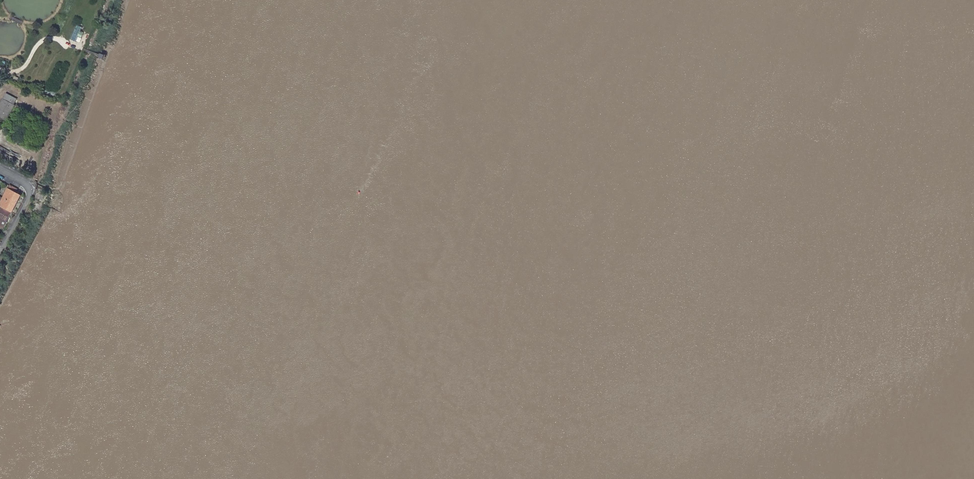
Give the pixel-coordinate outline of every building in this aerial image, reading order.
[(77,25),(71,40),(76,42),(79,36),(82,38),(84,33),(81,32),(83,27),(77,25)] [(6,93),(0,105),(0,118),(7,122),(16,105),(14,105),(17,99),(6,93)] [(15,190),(15,188),(10,185),(3,200),(0,206),(12,213),(21,196),(17,193),(18,191),(15,190)] [(12,213),(0,206),(3,200),(0,198),(0,226),(4,228),(12,213)]
